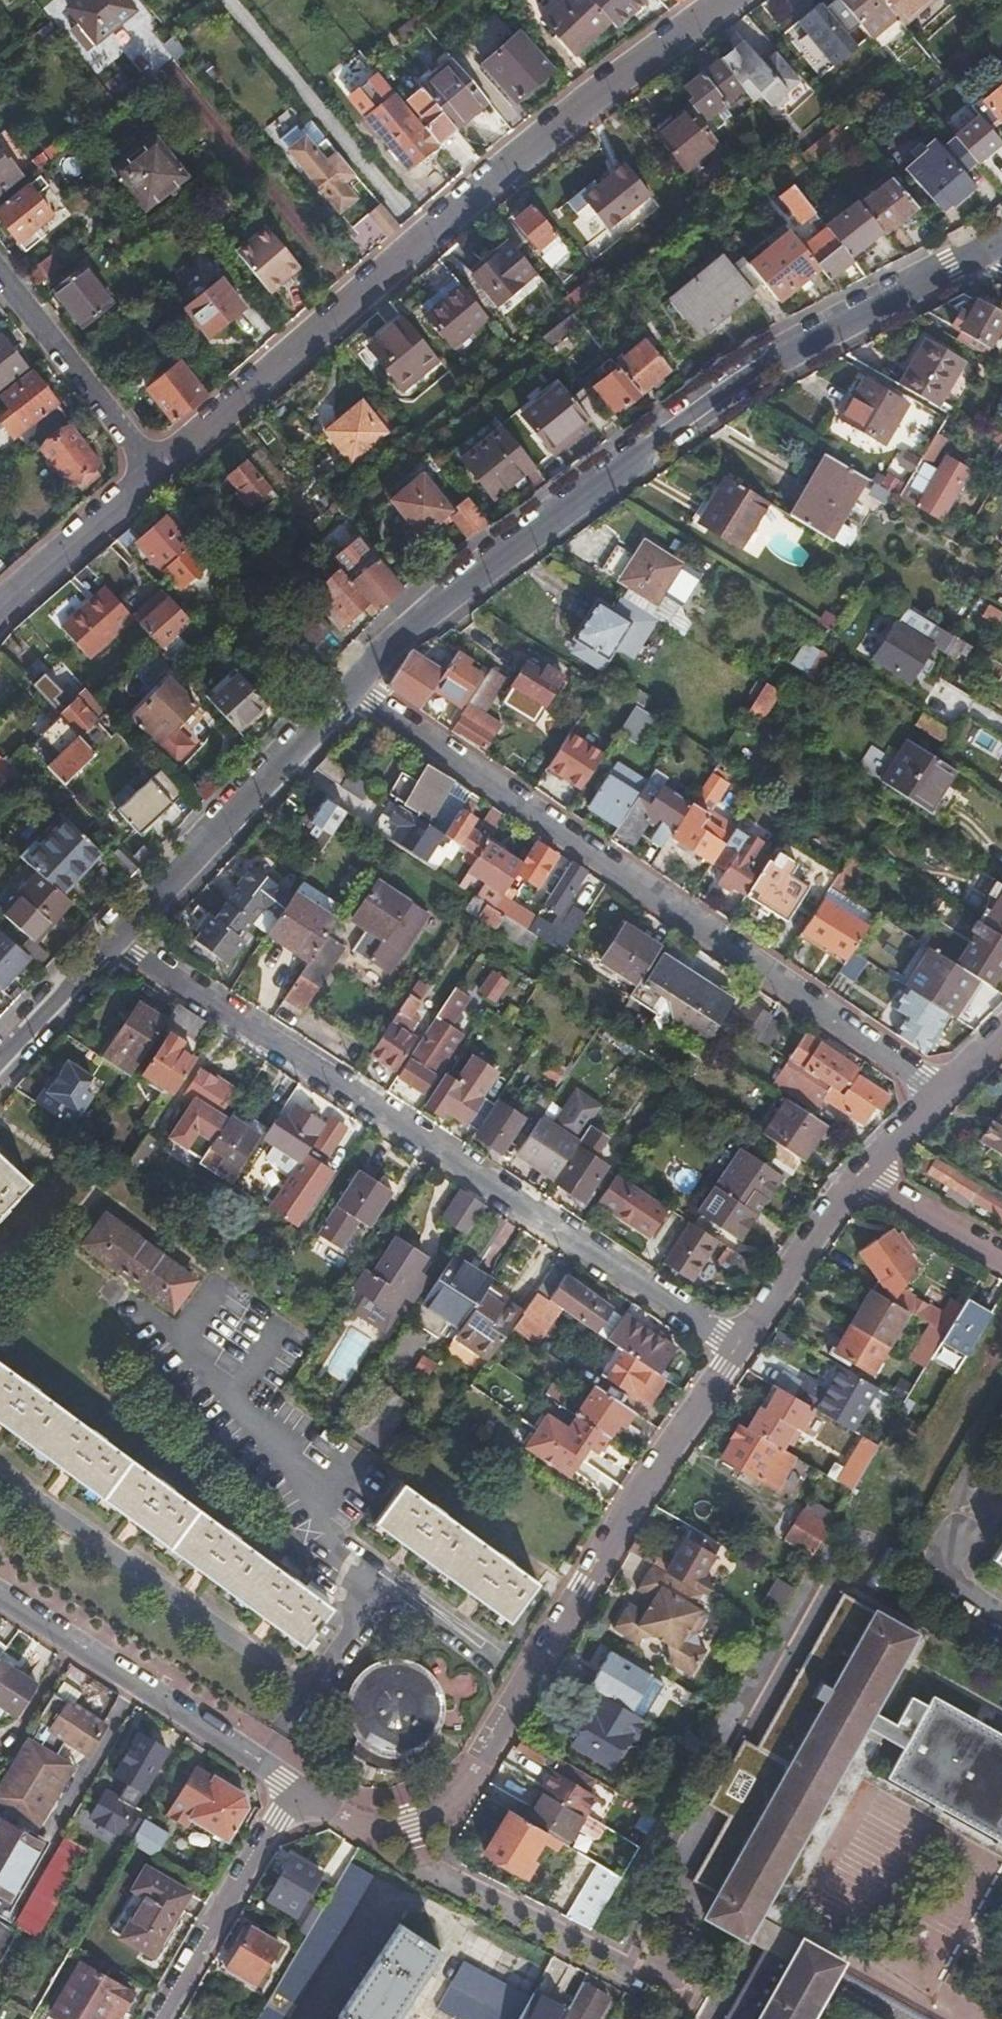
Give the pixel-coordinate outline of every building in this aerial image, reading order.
[(126,0),(77,0),(69,6),(95,40),(133,10),(126,0)] [(592,0),(561,0),(542,17),(575,53),(611,20),(592,0)] [(617,26),(645,0),(592,0),(611,20),(617,26)] [(840,0),(835,0),(825,8),(821,2),(796,23),(832,67),(859,47),(848,35),(861,24),(840,0)] [(861,24),(872,37),(896,15),(883,0),(840,0),(861,24)] [(896,15),(903,24),(930,0),(883,0),(896,15)] [(517,100),(554,67),(521,30),(486,63),(517,100)] [(483,38),(469,59),(479,66),(493,45),(483,38)] [(745,41),(720,61),(742,88),(745,91),(752,100),(761,92),(770,104),(771,104),(779,105),(790,96),(791,88),(798,81),(775,54),(764,64),(745,41)] [(360,50),(374,68),(382,62),(368,44),(364,48),(360,50)] [(435,145),(439,142),(423,124),(396,93),(374,68),(360,50),(359,49),(353,55),(368,72),(362,77),(372,89),(363,97),(374,109),(363,118),(364,119),(391,151),(405,168),(413,162),(428,163),(435,145)] [(456,127),(489,99),(455,61),(453,58),(437,72),(421,86),(456,127)] [(742,88),(720,61),(684,89),(693,100),(689,102),(713,133),(725,124),(724,121),(731,116),(724,106),(745,91),(742,88)] [(983,118),(987,114),(992,110),(1001,121),(1001,77),(971,105),(978,113),(983,118)] [(450,132),(456,127),(421,86),(407,98),(426,120),(423,124),(439,142),(443,147),(455,136),(450,132)] [(315,144),(325,136),(305,112),(291,94),(281,102),(276,96),(259,109),(268,121),(296,156),(298,154),(307,165),(305,167),(319,185),(337,171),(315,144)] [(959,129),(975,114),(967,105),(951,119),(959,129)] [(719,146),(688,107),(655,133),(687,171),(719,146)] [(954,135),(977,162),(1001,140),(983,118),(978,113),(954,135)] [(813,148),(800,159),(809,170),(824,158),(852,135),(842,124),(813,148)] [(188,176),(156,135),(113,169),(146,211),(188,176)] [(964,172),(977,162),(954,135),(941,147),(933,138),(924,146),(926,148),(904,168),(937,205),(945,198),(951,205),(953,207),(976,186),(964,172)] [(808,142),(795,153),(800,159),(813,148),(808,142)] [(20,174),(22,173),(10,157),(7,159),(0,149),(0,190),(20,174)] [(795,153),(777,167),(792,186),(813,211),(820,206),(803,184),(813,176),(809,170),(800,159),(795,153)] [(757,166),(766,176),(777,167),(768,157),(757,166)] [(652,196),(626,165),(582,199),(608,230),(652,196)] [(745,177),(753,186),(766,176),(757,166),(744,176),(745,177)] [(883,232),(917,206),(892,179),(860,202),(862,204),(860,206),(881,231),(883,232)] [(28,185),(0,208),(0,220),(25,252),(43,238),(34,228),(52,214),(28,185)] [(808,218),(820,233),(802,247),(818,267),(828,280),(852,260),(849,257),(826,229),(813,211),(792,186),(780,197),(801,223),(808,218)] [(943,212),(951,205),(945,198),(937,205),(943,212)] [(388,236),(400,226),(380,202),(368,212),(388,236)] [(826,229),(849,257),(881,231),(860,206),(862,204),(860,202),(826,229)] [(555,234),(531,206),(515,219),(539,248),(555,234)] [(509,220),(499,228),(507,238),(518,251),(528,242),(509,220)] [(237,252),(269,291),(298,264),(267,226),(237,252)] [(761,282),(778,301),(818,267),(802,247),(789,231),(768,248),(748,265),(761,282)] [(555,234),(539,248),(542,252),(545,255),(561,241),(555,234)] [(518,251),(507,238),(494,249),(497,253),(473,274),(498,303),(535,270),(518,251)] [(561,241),(545,255),(556,269),(573,255),(561,241)] [(24,274),(35,288),(61,267),(50,254),(24,274)] [(748,265),(742,258),(729,269),(720,259),(671,300),(699,334),(749,294),(748,293),(761,282),(748,265)] [(438,260),(419,277),(441,303),(426,316),(450,346),(486,315),(438,260)] [(114,303),(86,266),(56,289),(85,326),(114,303)] [(562,303),(572,314),(601,289),(592,278),(562,303)] [(244,308),(222,280),(187,309),(209,336),(244,308)] [(943,301),(926,311),(987,345),(1001,319),(1001,315),(977,301),(968,316),(943,301)] [(572,314),(541,339),(548,347),(579,322),(572,314)] [(437,360),(401,318),(367,348),(402,390),(437,360)] [(1,337),(0,338),(0,390),(27,369),(1,337)] [(895,383),(939,409),(964,360),(922,337),(895,383)] [(615,366),(640,395),(655,382),(670,370),(645,341),(615,366)] [(630,403),(640,395),(615,366),(610,359),(599,368),(607,377),(594,389),(613,412),(628,399),(630,403)] [(206,392),(181,362),(148,389),(174,420),(206,392)] [(67,415),(34,373),(2,399),(26,428),(18,435),(27,447),(67,415)] [(904,403),(863,380),(853,397),(857,398),(844,420),(882,441),(904,403)] [(581,410),(562,388),(525,420),(554,454),(570,440),(565,436),(587,417),(581,410)] [(587,417),(595,427),(607,417),(592,400),(587,405),(581,410),(587,417)] [(387,433),(361,402),(325,432),(351,463),(387,433)] [(536,461),(495,414),(453,452),(461,463),(466,459),(497,496),(536,461)] [(99,463),(70,427),(42,449),(71,486),(78,481),(84,488),(99,476),(93,468),(99,463)] [(897,497),(938,521),(967,470),(945,457),(938,470),(930,466),(945,440),(934,434),(897,497)] [(268,457),(262,450),(251,459),(257,466),(268,457)] [(900,450),(890,473),(907,480),(916,456),(900,450)] [(805,492),(844,516),(855,497),(866,479),(827,456),(805,492)] [(272,488),(248,462),(221,486),(234,501),(238,496),(249,508),(272,488)] [(449,514),(469,538),(490,522),(469,498),(452,511),(422,475),(392,501),(422,536),(449,514)] [(768,501),(727,476),(712,500),(705,496),(692,516),(740,545),(768,501)] [(831,539),(844,516),(805,492),(791,515),(831,539)] [(165,517),(137,541),(164,570),(165,568),(177,558),(184,566),(173,576),(181,586),(205,565),(189,547),(191,545),(165,517)] [(128,530),(117,540),(127,551),(137,541),(128,530)] [(366,594),(379,608),(390,600),(396,594),(403,588),(378,559),(369,548),(358,537),(334,557),(354,580),(366,594)] [(628,589),(623,599),(665,626),(679,606),(662,595),(681,565),(642,541),(625,568),(617,582),(628,589)] [(93,560),(86,566),(105,586),(126,567),(109,547),(98,556),(93,560)] [(326,611),(341,628),(364,607),(370,614),(376,609),(352,582),(331,557),(321,572),(329,581),(322,588),(335,603),(326,611)] [(177,558),(165,568),(173,576),(184,566),(177,558)] [(601,571),(617,582),(625,568),(609,558),(601,571)] [(86,566),(74,577),(91,597),(59,629),(87,660),(133,618),(105,586),(86,566)] [(140,625),(157,644),(166,635),(170,639),(191,620),(170,597),(169,596),(163,590),(133,618),(140,625)] [(629,621),(597,600),(573,638),(587,646),(581,655),(601,667),(629,621)] [(988,604),(981,614),(996,624),(1001,615),(1001,613),(1001,612),(990,605),(988,604)] [(277,624),(287,634),(289,633),(306,652),(332,628),(315,609),(300,622),(291,612),(277,624)] [(818,623),(823,626),(830,614),(824,611),(818,623)] [(823,626),(831,631),(838,619),(830,614),(823,626)] [(946,647),(954,634),(933,621),(923,637),(894,620),(871,658),(892,671),(893,669),(911,680),(912,678),(925,657),(933,644),(939,647),(941,644),(946,647)] [(811,675),(821,650),(799,642),(790,667),(811,675)] [(470,657),(457,649),(442,672),(434,685),(465,704),(487,669),(481,664),(475,672),(468,668),(466,670),(463,668),(470,657)] [(442,672),(408,651),(394,674),(387,684),(401,693),(420,707),(434,685),(442,672)] [(925,657),(912,678),(921,683),(935,663),(930,660),(925,657)] [(531,729),(545,705),(563,676),(547,665),(542,673),(526,663),(512,684),(498,707),(531,729)] [(0,667),(0,695),(1,696),(15,681),(0,667)] [(487,669),(465,704),(459,714),(463,717),(455,728),(476,741),(485,747),(501,722),(484,711),(504,679),(487,669)] [(70,727),(79,736),(95,720),(91,716),(87,711),(83,715),(72,703),(41,670),(28,681),(59,715),(70,727)] [(209,700),(237,731),(266,704),(239,673),(209,700)] [(952,684),(965,693),(971,683),(958,675),(952,684)] [(196,705),(169,678),(132,716),(159,743),(196,705)] [(746,713),(762,687),(757,684),(750,693),(751,697),(743,711),(746,713)] [(649,697),(631,685),(624,696),(643,707),(649,697)] [(654,716),(636,705),(618,733),(635,745),(654,716)] [(179,726),(192,739),(211,720),(198,708),(179,726)] [(922,711),(913,726),(941,743),(950,727),(922,711)] [(575,724),(579,719),(568,713),(564,718),(557,728),(553,726),(552,727),(547,735),(561,744),(570,731),(575,724)] [(95,720),(79,736),(90,747),(96,742),(102,736),(106,732),(95,720)] [(547,735),(552,727),(549,724),(544,732),(545,733),(547,735)] [(587,743),(570,731),(561,744),(549,763),(584,785),(604,755),(587,743)] [(47,767),(63,784),(95,754),(90,747),(79,736),(47,767)] [(957,771),(935,757),(909,740),(882,782),(937,817),(950,797),(944,792),(957,771)] [(29,750),(35,755),(40,750),(35,745),(29,750)] [(9,783),(18,773),(12,767),(2,757),(0,756),(0,774),(9,783)] [(341,765),(327,756),(316,768),(343,785),(351,772),(341,765)] [(756,780),(720,757),(713,767),(749,789),(756,780)] [(462,805),(465,801),(447,789),(454,779),(428,764),(418,780),(402,770),(388,792),(404,802),(403,803),(430,819),(428,823),(434,827),(443,833),(460,809),(462,805)] [(618,824),(637,794),(608,776),(589,805),(618,824)] [(149,779),(116,810),(140,835),(172,804),(168,799),(158,788),(149,779)] [(653,792),(643,786),(637,794),(618,824),(614,830),(633,843),(636,845),(648,828),(644,825),(649,819),(650,819),(664,799),(684,812),(693,799),(662,779),(653,792)] [(478,795),(471,791),(465,801),(462,805),(469,809),(478,795)] [(324,796),(323,796),(316,807),(312,803),(300,821),(316,831),(312,838),(317,841),(313,847),(320,852),(347,811),(324,796)] [(735,825),(696,801),(694,804),(675,833),(714,859),(730,834),(732,829),(735,825)] [(434,827),(428,823),(399,804),(382,828),(426,857),(438,838),(445,842),(449,837),(443,833),(434,827)] [(475,819),(460,809),(443,833),(449,837),(478,856),(487,842),(489,840),(469,827),(475,819)] [(803,825),(793,818),(773,851),(747,892),(786,917),(797,900),(813,912),(822,897),(831,884),(839,871),(813,855),(796,879),(788,874),(795,863),(791,860),(798,849),(790,844),(803,825)] [(62,892),(100,853),(68,821),(39,852),(33,846),(22,858),(38,872),(62,892)] [(730,834),(714,859),(726,867),(718,879),(732,888),(734,883),(747,892),(773,851),(760,843),(763,838),(750,830),(748,833),(735,825),(732,829),(730,834)] [(131,858),(111,840),(102,850),(121,869),(125,864),(131,858)] [(551,850),(536,840),(521,865),(509,883),(517,888),(525,875),(538,884),(546,871),(553,876),(564,859),(551,850)] [(521,865),(487,842),(478,856),(459,885),(464,888),(475,871),(487,880),(476,896),(493,907),(501,896),(509,883),(521,865)] [(871,853),(856,844),(839,871),(831,884),(845,893),(871,853)] [(587,870),(573,860),(558,881),(560,882),(545,905),(557,913),(587,870)] [(280,914),(292,896),(257,867),(217,914),(212,911),(197,930),(200,944),(229,964),(247,940),(243,936),(268,904),(280,914)] [(2,913),(34,942),(72,900),(62,892),(38,872),(2,913)] [(336,918),(345,905),(304,878),(295,891),(336,918)] [(410,901),(377,881),(353,918),(368,928),(354,950),(371,962),(372,960),(390,971),(428,913),(410,901)] [(980,921),(1001,936),(1001,886),(980,921)] [(336,918),(295,891),(292,896),(280,914),(268,932),(310,959),(325,936),(336,918)] [(476,896),(473,894),(465,907),(495,927),(500,921),(504,914),(493,907),(476,896)] [(534,918),(501,896),(493,907),(504,914),(527,928),(534,918)] [(822,897),(813,912),(803,927),(848,957),(852,949),(868,926),(822,897)] [(555,927),(536,914),(534,918),(527,928),(537,935),(561,950),(583,917),(568,908),(555,927)] [(527,928),(504,914),(500,921),(495,927),(528,948),(537,935),(527,928)] [(989,984),(1001,964),(1001,936),(980,921),(974,931),(977,933),(971,943),(939,922),(926,944),(984,980),(989,984)] [(641,974),(659,945),(626,923),(600,961),(635,983),(641,974)] [(26,954),(24,952),(0,930),(0,984),(26,954)] [(345,949),(325,936),(310,959),(284,999),(301,1009),(328,966),(332,968),(345,949)] [(26,954),(42,968),(52,958),(34,942),(24,952),(26,954)] [(951,1014),(959,1019),(984,980),(926,944),(923,942),(899,979),(910,987),(951,1014)] [(848,957),(838,972),(853,982),(867,959),(852,949),(848,957)] [(635,983),(628,994),(655,1012),(648,1024),(696,1056),(705,1043),(724,1015),(734,999),(662,951),(646,977),(641,974),(635,983)] [(506,980),(494,971),(480,992),(492,1001),(506,980)] [(427,986),(417,980),(370,1052),(395,1068),(416,1038),(407,1033),(418,1015),(412,1011),(427,986)] [(470,997),(454,987),(442,1006),(438,1011),(397,1075),(424,1092),(463,1032),(452,1024),(470,997)] [(927,1050),(951,1014),(910,987),(898,1006),(912,1015),(901,1032),(927,1050)] [(101,1056),(129,1076),(164,1021),(166,1019),(138,1001),(101,1056)] [(166,1019),(164,1021),(178,1030),(192,1039),(205,1020),(189,1010),(177,1002),(166,1019)] [(894,1032),(905,1018),(890,1007),(880,1021),(894,1032)] [(783,1022),(772,1014),(758,1037),(769,1044),(783,1022)] [(846,1086),(859,1066),(808,1033),(804,1030),(787,1056),(800,1064),(825,1081),(831,1084),(842,1092),(846,1086)] [(141,1121),(150,1127),(195,1058),(177,1047),(181,1040),(170,1033),(144,1073),(164,1086),(141,1121)] [(477,1130),(495,1102),(483,1094),(497,1072),(475,1057),(458,1083),(447,1076),(429,1105),(443,1115),(447,1109),(477,1130)] [(27,1074),(15,1088),(73,1126),(94,1094),(85,1088),(94,1076),(68,1059),(60,1072),(57,1069),(46,1086),(27,1074)] [(849,1088),(846,1086),(842,1092),(831,1084),(825,1081),(800,1064),(785,1088),(815,1107),(823,1095),(862,1121),(873,1105),(879,1109),(889,1094),(858,1074),(849,1088)] [(224,1123),(226,1118),(217,1112),(229,1093),(212,1082),(215,1078),(201,1069),(185,1091),(195,1097),(170,1136),(201,1157),(224,1123)] [(601,1105),(576,1089),(552,1125),(577,1141),(589,1123),(601,1105)] [(528,1112),(538,1118),(539,1116),(550,1099),(540,1093),(528,1112)] [(788,1097),(763,1133),(777,1142),(802,1158),(825,1122),(788,1097)] [(477,1130),(474,1134),(502,1152),(523,1119),(496,1101),(495,1102),(477,1130)] [(300,1159),(312,1142),(310,1141),(321,1124),(295,1106),(283,1123),(275,1118),(264,1135),(300,1159)] [(257,1133),(229,1114),(229,1115),(226,1118),(224,1123),(251,1142),(257,1133)] [(998,1121),(993,1118),(980,1139),(1001,1153),(1001,1114),(998,1121)] [(538,1118),(516,1153),(554,1178),(575,1144),(577,1141),(552,1125),(539,1116),(538,1118)] [(344,1127),(329,1117),(312,1142),(323,1149),(325,1146),(330,1149),(344,1127)] [(78,1130),(90,1137),(96,1128),(84,1120),(78,1130)] [(199,1161),(207,1166),(211,1159),(231,1173),(251,1142),(224,1123),(201,1157),(199,1161)] [(589,1123),(577,1141),(575,1144),(578,1146),(555,1183),(576,1197),(583,1201),(588,1194),(606,1165),(593,1156),(607,1135),(589,1123)] [(794,1170),(802,1158),(777,1142),(770,1154),(794,1170)] [(702,1212),(721,1224),(740,1237),(782,1176),(788,1180),(792,1175),(767,1158),(763,1164),(740,1148),(699,1210),(702,1212)] [(926,1150),(917,1165),(971,1198),(972,1196),(1001,1213),(1001,1196),(993,1191),(980,1183),(926,1150)] [(311,1175),(319,1162),(313,1158),(307,1154),(303,1160),(299,1166),(311,1175)] [(0,1155),(0,1215),(30,1184),(0,1155)] [(271,1208),(296,1224),(332,1171),(319,1162),(311,1175),(299,1166),(271,1208)] [(392,1193),(358,1171),(335,1206),(316,1234),(339,1250),(358,1221),(368,1228),(392,1193)] [(669,1207),(617,1173),(600,1197),(598,1201),(619,1215),(649,1235),(669,1207)] [(276,1188),(267,1182),(258,1196),(267,1202),(276,1188)] [(485,1204),(465,1191),(448,1217),(468,1230),(485,1204)] [(689,1220),(673,1209),(668,1216),(669,1224),(681,1232),(689,1220)] [(702,1212),(695,1223),(714,1236),(721,1224),(702,1212)] [(194,1279),(104,1213),(82,1244),(172,1310),(194,1279)] [(691,1279),(717,1238),(714,1236),(695,1223),(691,1221),(664,1261),(691,1279)] [(903,1286),(913,1270),(905,1257),(891,1235),(887,1229),(859,1247),(878,1278),(872,1288),(893,1301),(903,1286)] [(891,1235),(905,1257),(911,1253),(897,1232),(891,1235)] [(384,1253),(376,1248),(353,1283),(365,1290),(352,1308),(384,1330),(397,1311),(393,1309),(404,1293),(412,1298),(427,1277),(418,1271),(427,1258),(395,1237),(384,1253)] [(748,1277),(756,1263),(732,1247),(722,1241),(717,1249),(726,1255),(722,1261),(748,1277)] [(469,1266),(452,1255),(427,1294),(466,1320),(488,1286),(465,1271),(469,1266)] [(613,1308),(552,1266),(536,1290),(562,1308),(581,1320),(597,1332),(613,1308)] [(489,1284),(488,1286),(466,1320),(457,1333),(491,1355),(510,1327),(520,1312),(521,1311),(500,1298),(503,1294),(489,1284)] [(935,1325),(947,1331),(964,1302),(953,1295),(944,1310),(903,1286),(893,1301),(909,1309),(935,1325)] [(899,1327),(909,1309),(893,1301),(872,1288),(851,1322),(889,1344),(899,1327)] [(510,1327),(536,1345),(546,1330),(537,1323),(548,1307),(557,1314),(562,1308),(536,1290),(521,1311),(520,1312),(510,1327)] [(955,1372),(988,1314),(965,1301),(964,1302),(947,1331),(943,1337),(957,1344),(944,1366),(955,1372)] [(537,1323),(546,1330),(557,1314),(548,1307),(537,1323)] [(677,1348),(625,1313),(608,1339),(618,1346),(659,1374),(677,1348)] [(872,1370),(889,1344),(851,1322),(835,1348),(851,1358),(872,1370)] [(926,1365),(940,1340),(931,1335),(923,1347),(916,1359),(926,1365)] [(600,1372),(601,1373),(608,1378),(609,1378),(631,1393),(635,1396),(636,1394),(650,1404),(666,1379),(659,1374),(618,1346),(600,1372)] [(851,1358),(835,1348),(834,1351),(832,1353),(848,1363),(851,1358)] [(426,1377),(437,1364),(424,1354),(413,1367),(426,1377)] [(900,1382),(912,1389),(926,1365),(916,1359),(915,1358),(900,1382)] [(0,1363),(0,1422),(302,1645),(331,1606),(0,1363)] [(827,1389),(806,1377),(797,1396),(816,1407),(853,1429),(879,1385),(841,1364),(827,1389)] [(601,1389),(602,1389),(623,1404),(631,1393),(609,1378),(608,1378),(601,1389)] [(406,1405),(372,1383),(353,1412),(368,1422),(361,1431),(382,1444),(406,1405)] [(800,1432),(816,1407),(797,1396),(774,1383),(749,1427),(783,1447),(794,1429),(800,1432)] [(556,1386),(549,1396),(554,1399),(560,1403),(566,1394),(556,1386)] [(601,1389),(597,1386),(578,1415),(608,1434),(616,1422),(621,1426),(632,1410),(623,1404),(602,1389),(601,1389)] [(560,1403),(554,1399),(524,1445),(569,1475),(580,1457),(588,1447),(596,1452),(608,1434),(578,1415),(560,1403)] [(775,1487),(796,1454),(783,1447),(749,1427),(742,1423),(722,1455),(775,1487)] [(852,1488),(879,1444),(864,1435),(837,1479),(852,1488)] [(538,1582),(404,1483),(374,1522),(508,1621),(538,1582)] [(812,1553),(829,1525),(802,1510),(786,1537),(812,1553)] [(691,1530),(675,1558),(667,1571),(677,1577),(700,1591),(703,1593),(711,1578),(701,1572),(717,1545),(691,1530)] [(991,1558),(1001,1565),(1001,1541),(991,1558)] [(675,1558),(662,1551),(654,1564),(667,1571),(675,1558)] [(654,1564),(652,1562),(636,1588),(652,1597),(644,1610),(628,1600),(612,1626),(636,1641),(639,1636),(651,1633),(665,1642),(669,1654),(665,1659),(689,1674),(705,1647),(698,1643),(694,1631),(705,1612),(692,1604),(700,1591),(677,1577),(667,1571),(654,1564)] [(776,1575),(764,1598),(780,1607),(793,1584),(776,1575)] [(744,1938),(758,1913),(864,1724),(871,1711),(915,1633),(875,1610),(706,1916),(744,1938)] [(759,1642),(766,1630),(753,1622),(747,1631),(755,1636),(753,1639),(759,1642)] [(590,1671),(583,1683),(592,1688),(611,1699),(618,1703),(622,1705),(641,1669),(609,1650),(596,1673),(590,1671)] [(20,1713),(37,1685),(17,1672),(0,1662),(0,1700),(20,1713)] [(427,1676),(422,1672),(421,1672),(416,1668),(410,1666),(404,1664),(397,1664),(391,1664),(385,1665),(379,1667),(373,1670),(368,1673),(363,1678),(359,1683),(356,1688),(354,1694),(352,1700),(351,1707),(352,1713),(353,1719),(355,1725),(358,1731),(359,1733),(352,1752),(366,1760),(378,1764),(395,1769),(401,1752),(407,1751),(413,1749),(418,1746),(423,1742),(428,1738),(432,1733),(435,1728),(438,1722),(439,1716),(440,1710),(440,1703),(439,1697),(437,1691),(434,1686),(431,1681),(427,1676)] [(622,1705),(640,1716),(661,1681),(641,1669),(622,1705)] [(633,1735),(643,1718),(640,1716),(622,1705),(618,1703),(611,1699),(592,1688),(581,1705),(588,1709),(579,1724),(571,1722),(566,1732),(567,1740),(609,1765),(628,1733),(633,1735)] [(932,1696),(926,1705),(903,1746),(888,1776),(1001,1840),(1001,1735),(932,1696)] [(894,1723),(871,1711),(864,1724),(903,1746),(926,1705),(912,1697),(894,1723)] [(86,1751),(102,1723),(68,1703),(51,1729),(86,1751)] [(35,1723),(25,1739),(0,1781),(0,1800),(36,1822),(71,1764),(57,1754),(65,1741),(35,1723)] [(103,1724),(102,1723),(86,1751),(88,1752),(105,1725),(103,1724)] [(541,1785),(584,1811),(595,1793),(587,1787),(593,1776),(586,1772),(567,1760),(553,1753),(544,1747),(519,1733),(511,1746),(549,1771),(545,1777),(541,1785)] [(245,1794),(197,1765),(169,1814),(186,1824),(191,1817),(228,1839),(246,1806),(245,1794)] [(575,1827),(584,1811),(541,1785),(523,1816),(555,1836),(566,1842),(575,1827)] [(93,1810),(81,1802),(63,1834),(88,1849),(98,1833),(85,1825),(93,1810)] [(550,1845),(555,1836),(523,1816),(509,1808),(484,1850),(524,1875),(533,1862),(529,1860),(542,1840),(550,1845)] [(167,1833),(145,1819),(131,1843),(153,1856),(167,1833)] [(8,1919),(12,1913),(1,1907),(39,1845),(0,1821),(0,1914),(8,1919)] [(285,1870),(268,1899),(296,1915),(320,1872),(293,1856),(285,1870)] [(372,1875),(349,1860),(306,1934),(259,2015),(257,2018),(288,2018),(372,1875)] [(565,1916),(589,1928),(620,1875),(598,1861),(565,1916)] [(265,1897),(268,1899),(285,1870),(278,1866),(276,1870),(262,1895),(265,1897)] [(189,1891),(146,1867),(134,1888),(146,1895),(122,1937),(152,1954),(189,1891)] [(744,1938),(761,1948),(763,1946),(788,1960),(800,1937),(780,1925),(758,1913),(744,1938)] [(399,1923),(336,2018),(394,2018),(439,1949),(399,1923)] [(243,1942),(227,1969),(255,1985),(279,1943),(251,1927),(243,1942)] [(842,1960),(800,1937),(788,1960),(763,1946),(761,1948),(722,2018),(809,2018),(842,1960)] [(224,1966),(227,1969),(243,1942),(236,1938),(230,1949),(220,1964),(224,1966)] [(530,1993),(463,1961),(436,2008),(458,2018),(515,2018),(530,1993)] [(133,1992),(110,1979),(82,1965),(54,2015),(61,2018),(117,2018),(124,2008),(133,1992)] [(581,1981),(567,2008),(560,2018),(578,2018),(579,2018),(581,2018),(595,2018),(608,1996),(581,1981)] [(567,2008),(532,1988),(530,1993),(515,2018),(560,2018),(567,2008)]
